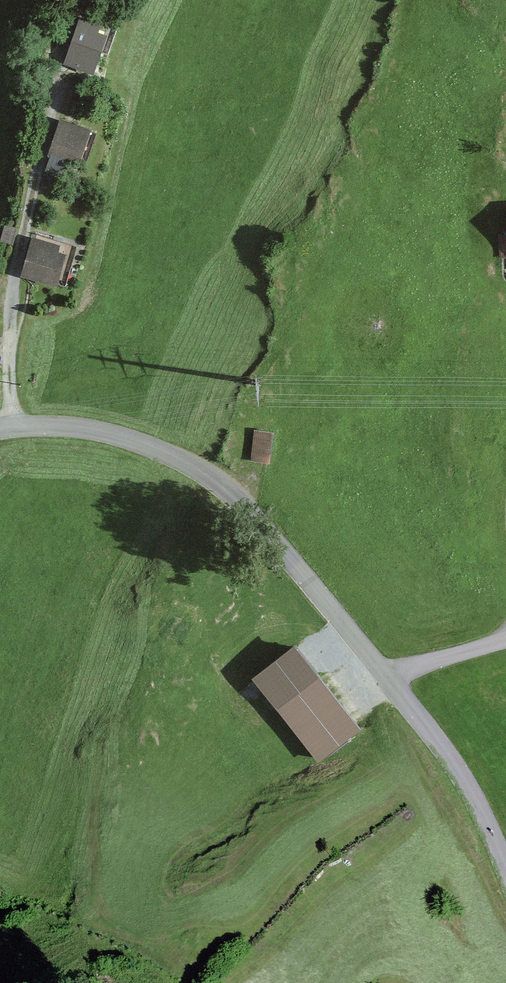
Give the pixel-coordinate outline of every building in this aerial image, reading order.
[(93,24),(82,56),(110,66),(121,34),(93,24)] [(97,131),(69,121),(52,168),(64,172),(69,158),(85,163),(97,131)] [(75,252),(42,242),(31,279),(64,288),(75,252)] [(279,433),(259,430),(255,464),(274,467),(279,433)] [(320,677),(279,709),(320,763),(361,731),(320,677)]
